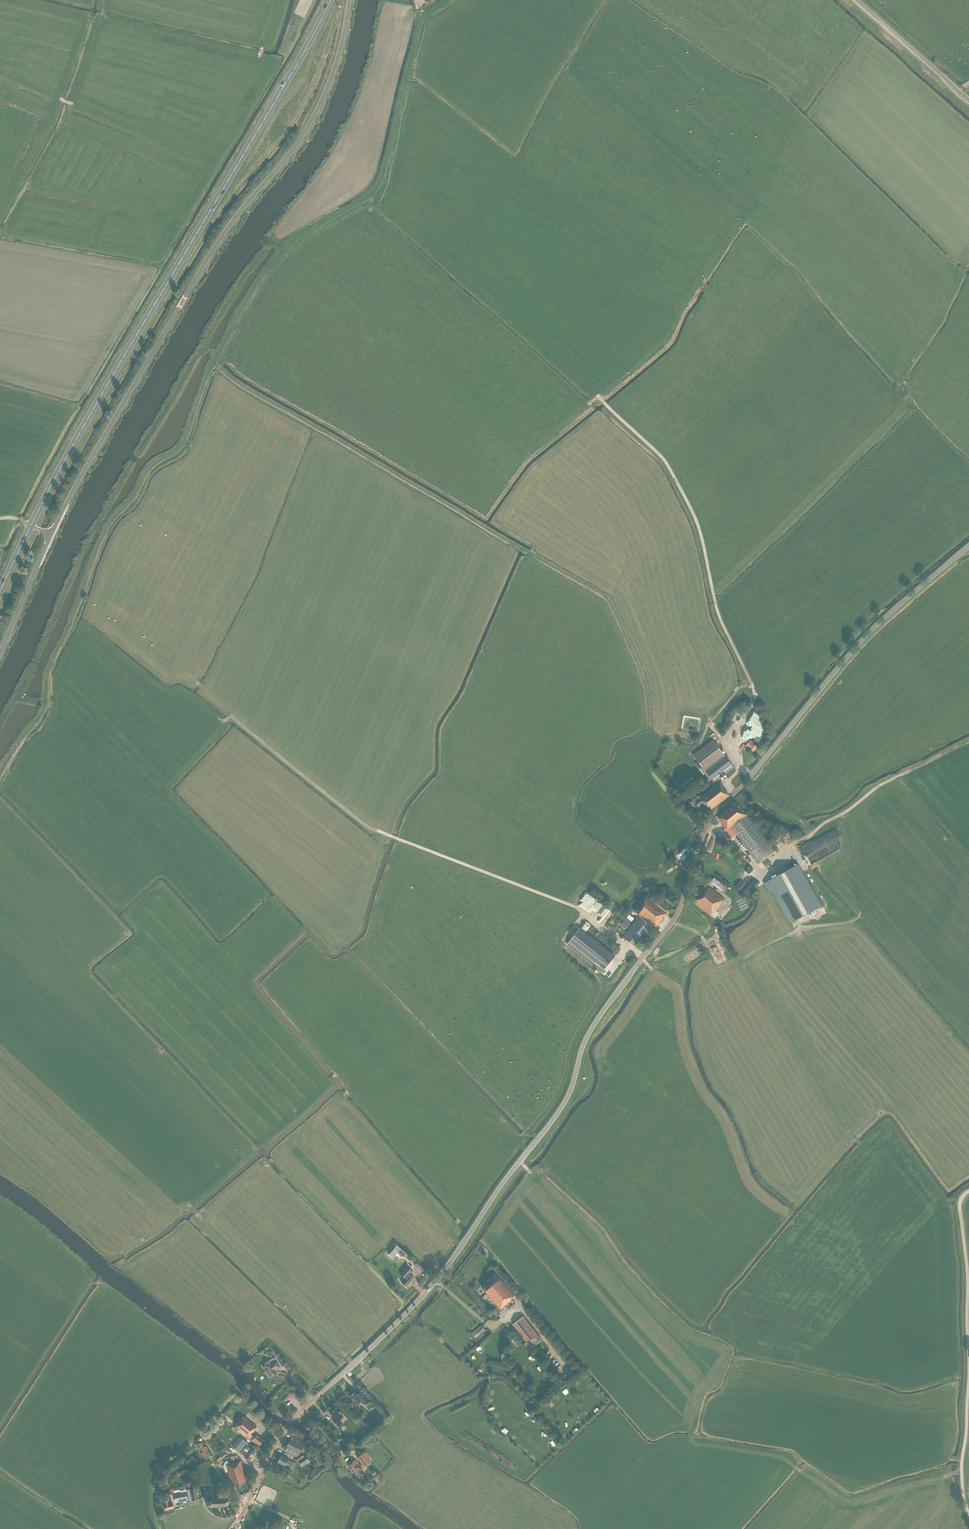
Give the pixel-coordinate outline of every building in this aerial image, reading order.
[(713,740),(693,755),(701,766),(699,768),(707,779),(709,777),(714,783),(734,768),(724,754),(713,740)] [(750,740),(745,745),(753,752),(758,746),(750,740)] [(702,805),(703,806),(702,807),(706,813),(729,796),(727,793),(727,792),(720,782),(700,798),(698,796),(695,799),(693,797),(687,802),(695,811),(702,805)] [(775,851),(736,801),(732,804),(732,805),(718,817),(721,821),(720,821),(726,829),(723,831),(728,838),(730,840),(736,835),(758,864),(775,851)] [(769,838),(774,844),(781,839),(776,832),(769,838)] [(791,923),(821,905),(797,865),(764,884),(769,893),(773,890),(791,923)] [(727,888),(714,878),(710,883),(724,893),(727,888)] [(706,891),(700,886),(693,894),(696,898),(693,902),(711,916),(722,904),(721,903),(724,899),(709,887),(706,891)] [(634,909),(656,928),(664,917),(663,917),(667,912),(656,902),(655,903),(650,899),(652,895),(648,892),(634,909)] [(623,937),(635,947),(652,926),(639,916),(623,937)] [(615,958),(580,930),(568,945),(602,973),(615,958)] [(397,1245),(389,1255),(392,1258),(398,1252),(403,1257),(404,1256),(405,1257),(407,1254),(397,1245)] [(404,1276),(405,1278),(401,1282),(407,1287),(414,1279),(410,1275),(412,1272),(406,1267),(400,1273),(404,1276)] [(500,1279),(495,1274),(481,1286),(486,1291),(485,1292),(486,1293),(498,1306),(492,1311),(497,1317),(500,1314),(499,1313),(502,1310),(501,1309),(512,1300),(511,1299),(515,1295),(500,1279)] [(525,1344),(530,1349),(531,1348),(541,1340),(522,1317),(512,1325),(527,1343),(525,1344)] [(472,1333),(476,1338),(485,1330),(481,1325),(472,1333)] [(522,1344),(515,1336),(512,1338),(519,1346),(522,1344)] [(270,1363),(263,1367),(267,1374),(269,1377),(277,1373),(275,1370),(280,1367),(275,1357),(269,1360),(270,1363)] [(360,1401),(363,1405),(368,1400),(360,1391),(357,1394),(355,1391),(349,1396),(357,1404),(360,1401)] [(289,1399),(287,1401),(293,1407),(295,1405),(289,1399)] [(342,1423),(339,1419),(343,1416),(336,1408),(330,1413),(336,1419),(333,1422),(338,1426),(342,1423)] [(364,1415),(367,1419),(372,1415),(369,1411),(364,1415)] [(248,1439),(250,1437),(253,1439),(252,1440),(256,1443),(259,1445),(263,1440),(256,1435),(253,1433),(255,1431),(254,1430),(257,1427),(243,1416),(234,1427),(248,1439)] [(296,1457),(299,1454),(300,1451),(303,1452),(305,1447),(306,1445),(304,1444),(305,1443),(292,1436),(284,1451),(296,1457)] [(232,1446),(240,1452),(247,1442),(240,1437),(232,1446)] [(197,1444),(204,1460),(208,1458),(206,1453),(209,1452),(206,1447),(204,1448),(201,1442),(197,1444)] [(256,1453),(250,1448),(247,1452),(245,1450),(243,1449),(241,1453),(242,1454),(245,1456),(244,1457),(250,1461),(256,1453)] [(295,1458),(295,1459),(301,1467),(310,1460),(306,1455),(305,1456),(303,1452),(296,1457),(295,1458)] [(367,1458),(363,1453),(357,1458),(364,1466),(370,1461),(367,1457),(367,1458)] [(294,1463),(292,1462),(288,1460),(288,1459),(281,1456),(278,1462),(285,1466),(286,1463),(291,1465),(293,1466),(294,1463)] [(313,1459),(317,1465),(321,1462),(317,1456),(313,1459)] [(347,1464),(358,1478),(364,1474),(361,1471),(362,1470),(361,1468),(360,1469),(356,1465),(358,1464),(355,1460),(352,1461),(352,1460),(347,1464)] [(236,1485),(238,1491),(247,1488),(242,1470),(243,1470),(240,1461),(226,1465),(233,1486),(236,1485)] [(189,1489),(189,1490),(187,1491),(189,1501),(198,1499),(198,1496),(196,1488),(189,1489)] [(175,1503),(188,1500),(186,1492),(185,1492),(181,1493),(174,1495),(175,1503)] [(164,1498),(165,1500),(163,1501),(166,1510),(174,1508),(172,1503),(171,1503),(169,1496),(164,1498)] [(213,1499),(211,1499),(211,1498),(207,1499),(207,1501),(207,1505),(210,1505),(211,1507),(225,1506),(229,1504),(228,1500),(225,1498),(213,1499)]
